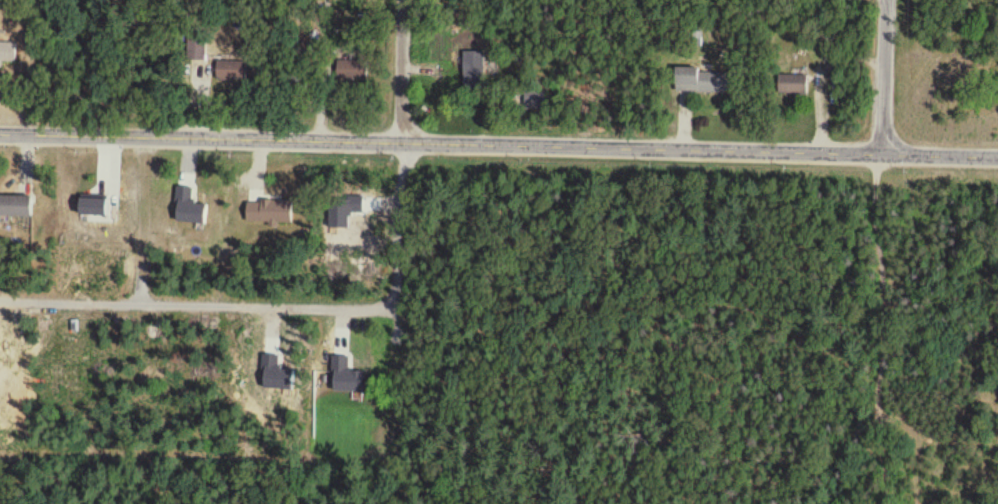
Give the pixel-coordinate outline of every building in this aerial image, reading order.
[(187,39),(187,63),(204,63),(204,39),(187,39)] [(15,70),(16,45),(0,44),(0,69),(15,70)] [(483,80),(483,54),(464,54),(463,80),(483,80)] [(216,82),(245,82),(245,63),(216,63),(216,82)] [(366,84),(366,63),(337,63),(337,84),(366,84)] [(675,71),(675,94),(725,94),(725,71),(675,71)] [(807,78),(778,78),(778,97),(807,97),(807,78)] [(33,220),(33,199),(0,199),(0,220),(33,220)]
